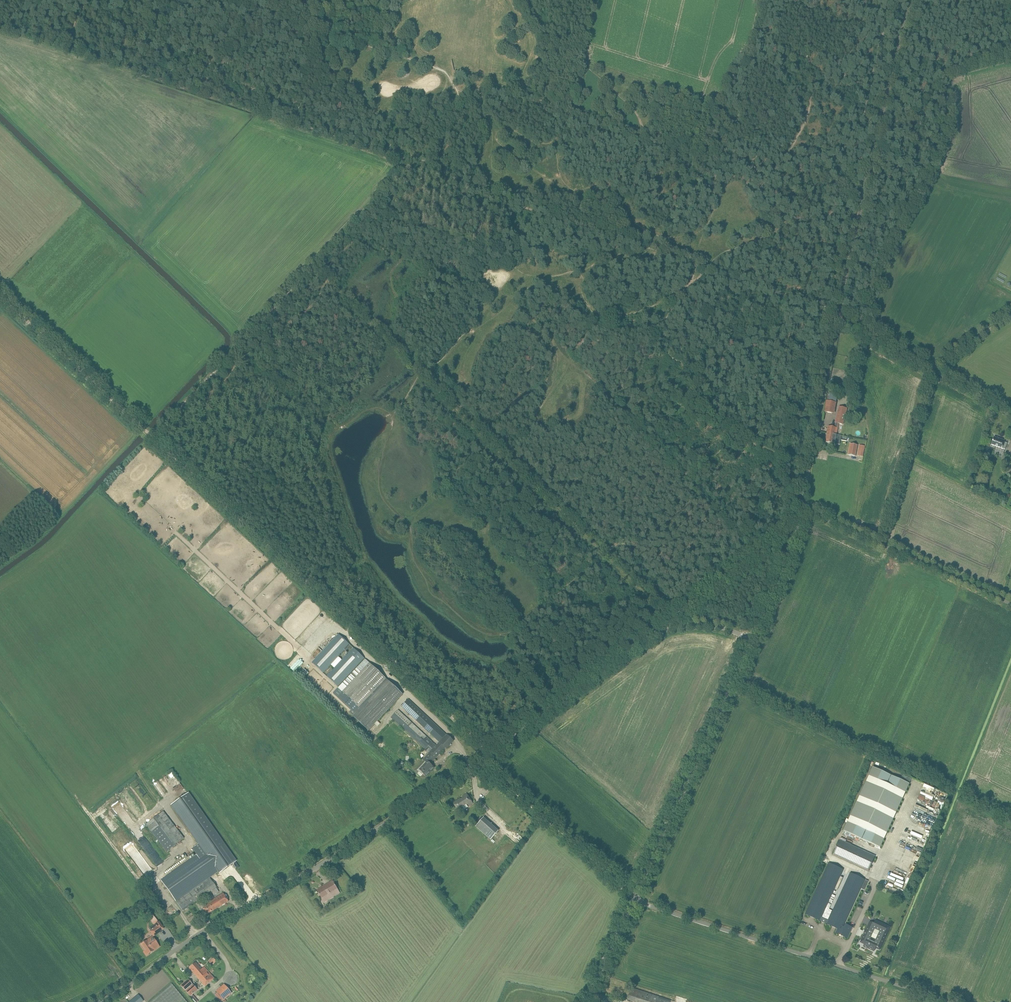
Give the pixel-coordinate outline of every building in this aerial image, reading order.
[(827,401),(825,412),(830,413),(834,413),(836,403),(837,396),(830,395),(828,401),(827,401)] [(835,423),(834,427),(837,428),(838,423),(843,425),(847,409),(839,407),(835,423)] [(834,427),(833,427),(828,426),(827,434),(836,436),(837,428),(834,427)] [(836,436),(827,434),(825,442),(835,444),(836,436)] [(994,437),(991,445),(1002,448),(1005,449),(1007,443),(1004,442),(1005,441),(994,437)] [(849,450),(848,455),(854,456),(855,456),(856,455),(857,445),(850,444),(849,450)] [(323,673),(331,664),(335,668),(327,676),(338,686),(361,662),(364,658),(339,634),(312,663),(323,673)] [(298,667),(300,669),(305,662),(300,657),(291,668),(294,671),(298,667)] [(403,694),(365,659),(334,694),(355,713),(353,716),(368,731),(403,694)] [(405,703),(401,706),(438,740),(439,742),(446,735),(408,699),(405,703)] [(398,710),(391,717),(405,730),(420,743),(424,748),(425,749),(430,753),(436,746),(432,742),(412,723),(398,710)] [(427,762),(419,770),(420,771),(423,774),(426,776),(434,768),(429,763),(431,761),(431,762),(445,747),(446,748),(453,741),(447,734),(446,735),(439,742),(436,746),(430,753),(424,759),(427,762)] [(909,784),(872,767),(843,831),(880,848),(909,784)] [(196,856),(197,855),(212,876),(217,872),(218,874),(235,862),(187,793),(170,805),(198,844),(191,849),(196,856)] [(460,799),(453,803),(458,810),(468,804),(470,806),(473,804),(467,794),(463,796),(464,797),(461,799),(460,799)] [(926,803),(928,799),(918,794),(916,799),(926,803)] [(166,852),(184,838),(163,811),(146,825),(166,852)] [(475,826),(491,840),(498,831),(484,817),(475,826)] [(832,854),(868,871),(875,856),(839,839),(832,854)] [(902,850),(901,854),(914,859),(915,855),(902,850)] [(196,856),(161,880),(175,901),(212,876),(197,855),(196,856)] [(819,920),(827,924),(837,929),(835,933),(847,938),(852,927),(845,924),(844,927),(843,926),(864,879),(850,873),(828,920),(821,917),(843,870),(829,863),(805,914),(819,921),(819,920)] [(182,911),(212,891),(214,895),(218,892),(216,887),(210,878),(176,902),(182,911)] [(331,894),(338,890),(333,881),(317,890),(320,894),(319,894),(320,895),(324,902),(333,897),(331,894)] [(152,893),(148,896),(161,911),(165,908),(152,893)] [(219,907),(228,902),(223,893),(214,899),(219,907)] [(207,904),(202,907),(206,914),(219,907),(214,899),(207,903),(207,904)] [(150,931),(153,936),(160,931),(160,930),(163,928),(158,921),(148,928),(150,931)] [(872,927),(869,925),(866,932),(865,931),(864,933),(865,933),(862,940),(866,942),(864,946),(874,951),(876,946),(878,947),(877,948),(879,949),(889,927),(875,921),(872,927)] [(148,954),(159,947),(152,936),(141,944),(148,954)] [(199,979),(207,971),(204,967),(201,969),(195,963),(189,968),(193,972),(199,979)] [(207,971),(199,979),(205,986),(214,978),(207,971)] [(171,983),(149,1001),(187,1001),(171,983)] [(192,984),(188,988),(185,990),(190,996),(197,990),(192,984)] [(231,993),(223,984),(214,993),(216,995),(218,993),(223,1000),(231,993)] [(631,988),(628,1000),(635,1001),(670,1001),(671,1001),(631,988)]
